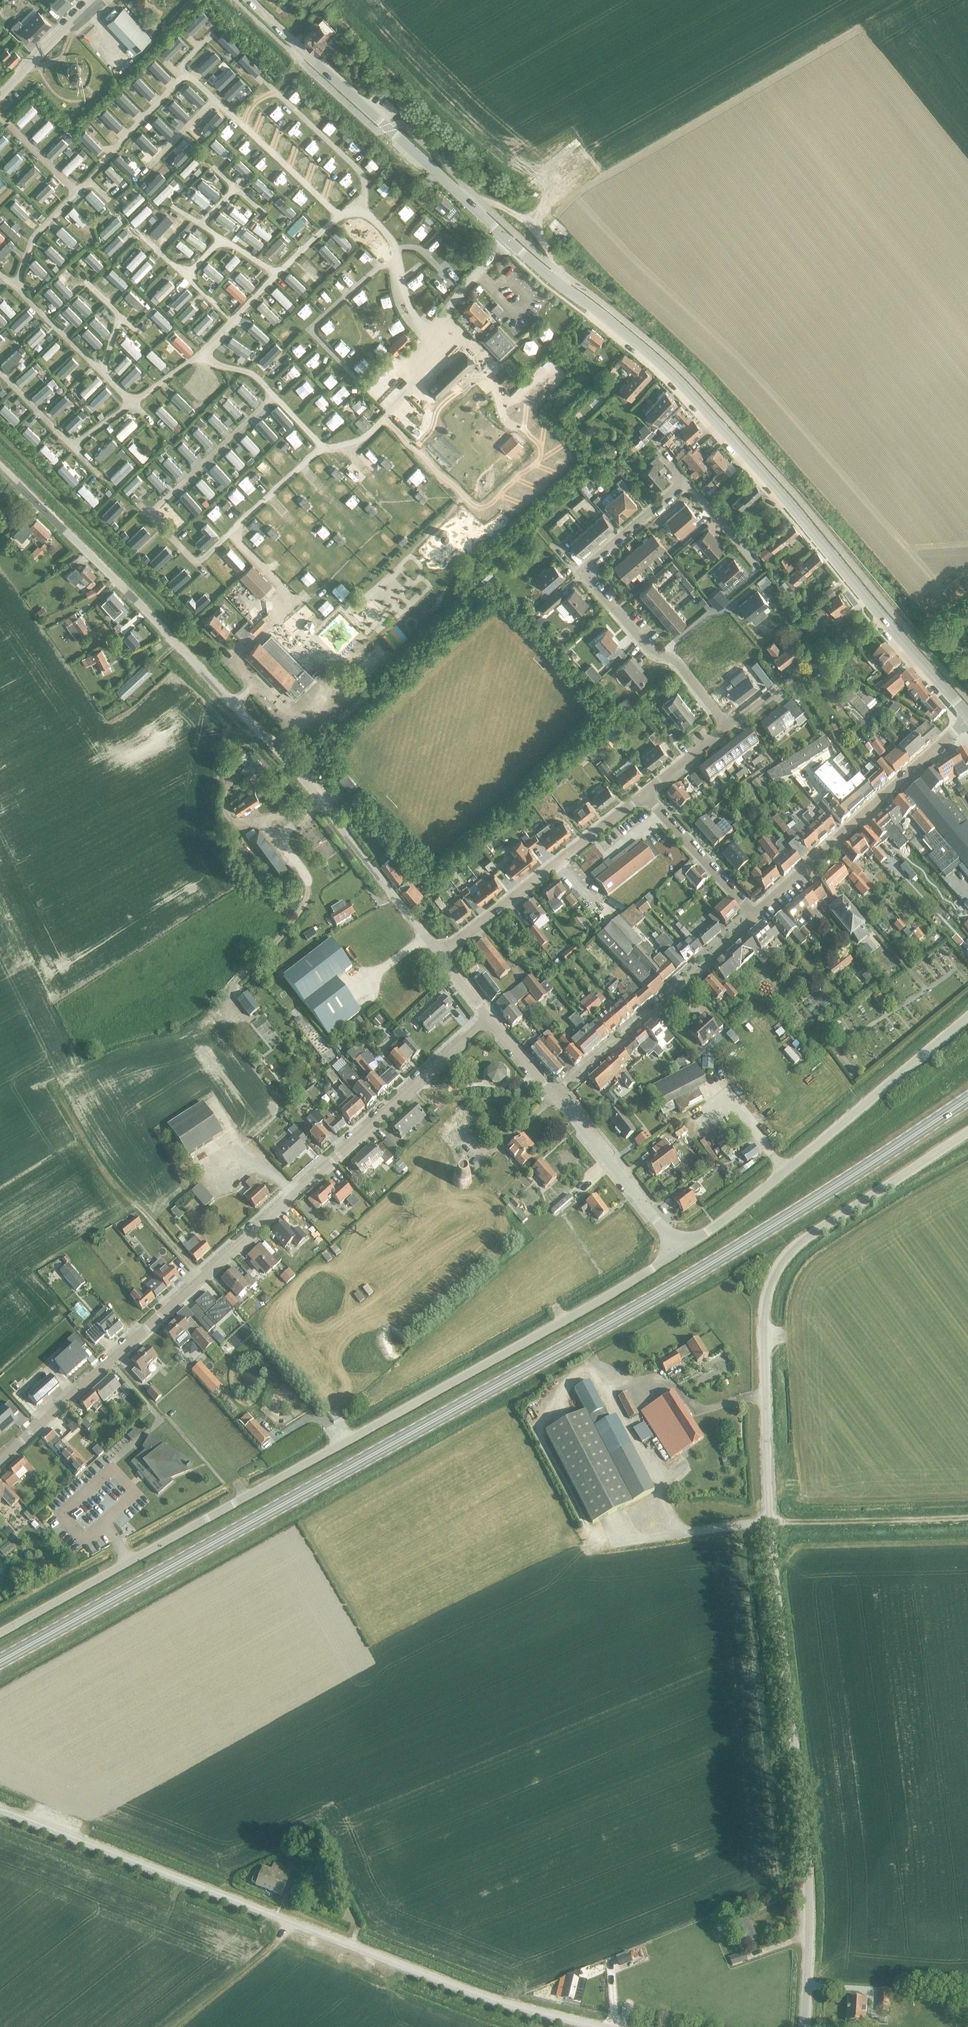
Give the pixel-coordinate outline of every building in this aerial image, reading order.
[(50,5),(61,16),(72,4),(68,0),(55,0),(50,5)] [(151,38),(122,8),(106,23),(134,53),(151,38)] [(208,15),(202,10),(186,26),(192,31),(208,15)] [(18,20),(10,27),(25,42),(30,37),(33,41),(35,39),(37,39),(39,37),(39,35),(40,34),(39,32),(43,28),(44,30),(50,24),(37,12),(23,25),(18,20)] [(319,26),(304,42),(315,52),(318,49),(320,51),(324,47),(321,44),(325,40),(322,37),(326,33),(319,26)] [(240,48),(224,31),(219,37),(235,53),(240,48)] [(183,41),(177,35),(161,51),(167,57),(183,41)] [(21,57),(12,48),(9,52),(6,49),(0,55),(0,56),(11,67),(21,57)] [(221,57),(215,51),(197,67),(204,73),(221,57)] [(261,68),(244,52),(238,58),(255,74),(261,68)] [(170,76),(154,59),(148,64),(165,81),(170,76)] [(72,65),(69,66),(67,68),(66,71),(67,74),(68,77),(71,79),(74,79),(77,79),(79,77),(81,74),(81,71),(80,68),(78,66),(75,64),(72,65)] [(236,72),(230,67),(215,82),(220,87),(236,72)] [(359,86),(367,77),(363,73),(354,82),(359,86)] [(154,92),(138,75),(132,81),(149,98),(154,92)] [(245,82),(240,77),(224,92),(230,98),(245,82)] [(204,99),(189,84),(183,90),(199,105),(204,99)] [(139,108),(122,92),(116,98),(133,114),(139,108)] [(189,114),(173,99),(168,104),(184,120),(189,114)] [(37,110),(31,104),(15,120),(21,126),(37,110)] [(122,125),(105,108),(99,113),(116,130),(122,125)] [(223,116),(217,110),(202,126),(208,132),(223,116)] [(173,131),(158,115),(152,121),(168,136),(173,131)] [(53,124),(47,119),(31,135),(37,141),(53,124)] [(101,146),(85,129),(79,135),(95,152),(101,146)] [(157,147),(142,132),(136,137),(151,152),(157,147)] [(67,142),(62,137),(47,153),(52,158),(67,142)] [(229,150),(215,137),(210,143),(223,155),(229,150)] [(195,146),(189,141),(173,157),(179,163),(195,146)] [(22,158),(16,152),(3,165),(9,171),(22,158)] [(82,157),(77,152),(61,168),(66,173),(82,157)] [(135,169),(119,153),(114,159),(130,175),(135,169)] [(199,161),(194,157),(180,172),(184,176),(199,161)] [(248,178),(253,172),(238,158),(233,163),(248,178)] [(40,169),(34,164),(18,179),(24,185),(40,169)] [(122,176),(109,164),(104,169),(117,182),(122,176)] [(165,176),(160,171),(144,187),(150,193),(165,176)] [(274,191),(257,176),(252,182),(268,197),(274,191)] [(220,193),(201,178),(196,185),(214,199),(220,193)] [(54,188),(48,182),(35,195),(41,201),(54,188)] [(173,187),(169,182),(152,198),(157,203),(173,187)] [(425,194),(418,187),(410,195),(418,202),(425,194)] [(105,202),(91,188),(85,195),(98,209),(105,202)] [(437,189),(430,197),(437,204),(435,207),(449,220),(458,209),(453,204),(437,189)] [(209,201),(195,190),(191,195),(204,206),(209,201)] [(145,197),(139,191),(122,208),(128,214),(145,197)] [(296,211),(280,195),(274,201),(291,217),(296,211)] [(29,214),(15,200),(9,205),(23,219),(29,214)] [(151,210),(146,204),(130,218),(135,224),(151,210)] [(88,220),(73,205),(67,211),(82,225),(88,220)] [(248,217),(234,206),(229,212),(243,223),(248,217)] [(234,222),(220,211),(216,217),(230,228),(234,222)] [(122,221),(117,215),(99,231),(105,237),(122,221)] [(305,221),(300,216),(287,229),(292,234),(305,221)] [(4,219),(0,223),(0,226),(15,240),(20,235),(4,219)] [(272,234),(257,222),(252,228),(268,239),(272,234)] [(76,239),(62,225),(56,230),(70,245),(76,239)] [(263,242),(245,229),(240,235),(259,248),(263,242)] [(351,242),(337,229),(332,234),(345,247),(351,242)] [(557,229),(553,234),(558,239),(562,234),(557,229)] [(206,243),(190,231),(185,238),(202,250),(206,243)] [(123,240),(118,234),(104,247),(110,253),(123,240)] [(286,242),(280,236),(265,251),(271,257),(286,242)] [(193,250),(179,239),(176,243),(189,255),(193,250)] [(6,242),(0,248),(0,259),(11,247),(6,242)] [(341,261),(324,243),(318,248),(335,267),(341,261)] [(64,258),(49,244),(44,249),(59,264),(64,258)] [(146,254),(140,249),(127,265),(132,269),(146,254)] [(103,265),(90,251),(85,256),(98,270),(103,265)] [(240,258),(235,253),(225,264),(231,269),(240,258)] [(34,258),(29,263),(41,276),(46,271),(34,258)] [(152,264),(147,259),(131,275),(136,281),(152,264)] [(223,275),(208,262),(203,267),(218,281),(223,275)] [(254,285),(240,271),(235,276),(249,290),(254,285)] [(305,287),(290,272),(285,277),(300,292),(305,287)] [(174,284),(169,279),(150,297),(155,303),(174,284)] [(246,296),(231,280),(225,286),(241,301),(246,296)] [(63,301),(49,286),(43,291),(57,306),(63,301)] [(292,302),(276,286),(271,291),(287,307),(292,302)] [(192,293),(186,288),(172,303),(177,308),(192,293)] [(144,303),(130,289),(125,294),(139,308),(144,303)] [(92,309),(78,295),(72,301),(86,315),(92,309)] [(3,298),(0,302),(0,305),(10,316),(16,311),(3,298)] [(279,317),(262,300),(256,305),(273,323),(279,317)] [(478,332),(489,321),(485,316),(487,315),(474,301),(463,310),(476,324),(473,326),(478,332)] [(196,307),(191,302),(178,315),(183,320),(196,307)] [(82,320),(68,305),(63,310),(76,325),(82,320)] [(32,315),(26,308),(11,323),(17,330),(32,315)] [(172,325),(156,308),(151,314),(167,330),(172,325)] [(212,318),(207,313),(193,327),(198,333),(212,318)] [(109,331),(94,315),(89,321),(104,336),(109,331)] [(269,337),(253,322),(248,328),(264,343),(269,337)] [(497,326),(482,340),(484,342),(487,339),(492,345),(489,348),(492,351),(495,348),(500,354),(498,357),(499,359),(515,344),(497,326)] [(102,343),(87,327),(81,332),(96,348),(102,343)] [(45,333),(40,328),(26,340),(32,345),(45,333)] [(585,337),(580,342),(585,347),(589,342),(595,347),(602,338),(591,329),(590,331),(588,330),(586,332),(587,334),(585,337)] [(193,349),(176,333),(171,339),(187,355),(193,349)] [(404,333),(395,342),(389,348),(396,355),(411,340),(404,333)] [(141,352),(125,336),(119,342),(135,358),(141,352)] [(251,349),(232,336),(227,343),(246,356),(251,349)] [(60,346),(55,341),(41,354),(46,359),(60,346)] [(591,352),(595,347),(589,342),(585,347),(591,352)] [(282,348),(276,343),(259,359),(265,365),(282,348)] [(17,348),(0,363),(5,369),(22,354),(17,348)] [(165,363),(151,349),(145,354),(160,368),(165,363)] [(440,377),(427,389),(437,399),(474,363),(464,354),(444,373),(440,377)] [(624,354),(613,366),(616,368),(620,363),(634,375),(640,368),(624,354)] [(131,361),(125,355),(114,368),(119,373),(131,361)] [(77,362),(71,357),(56,371),(62,377),(77,362)] [(37,371),(32,365),(15,379),(21,385),(37,371)] [(141,370),(136,365),(120,380),(125,386),(141,370)] [(506,368),(496,377),(503,385),(513,376),(506,368)] [(624,392),(630,397),(650,377),(642,369),(624,387),(623,386),(619,390),(623,394),(624,392)] [(102,380),(97,375),(80,392),(85,397),(102,380)] [(52,389),(47,382),(31,396),(36,402),(52,389)] [(256,398),(242,384),(237,389),(251,403),(256,398)] [(111,392),(105,386),(89,401),(95,407),(111,392)] [(191,406),(176,390),(171,396),(186,411),(191,406)] [(656,423),(676,404),(664,391),(644,411),(649,417),(645,421),(653,429),(658,425),(656,423)] [(70,400),(64,394),(50,408),(55,414),(70,400)] [(241,412),(227,398),(222,403),(236,417),(241,412)] [(4,403),(0,407),(0,410),(14,424),(19,418),(4,403)] [(178,421),(161,404),(155,409),(172,427),(178,421)] [(294,422),(277,405),(271,410),(287,428),(294,422)] [(665,434),(659,440),(663,444),(669,439),(670,440),(680,430),(684,426),(683,425),(690,418),(679,406),(666,419),(662,423),(667,428),(663,432),(665,434)] [(82,419),(76,413),(64,426),(70,431),(82,419)] [(227,427),(213,413),(208,418),(221,432),(227,427)] [(362,431),(363,432),(371,424),(363,414),(354,422),(358,427),(356,430),(360,434),(362,431)] [(138,424),(132,418),(115,434),(121,440),(138,424)] [(278,436),(262,418),(256,424),(271,441),(278,436)] [(684,426),(680,430),(681,433),(680,434),(684,439),(685,437),(689,442),(702,431),(692,420),(684,426)] [(641,432),(638,435),(641,439),(651,430),(645,424),(638,430),(641,432)] [(40,438),(28,426),(22,431),(34,444),(40,438)] [(211,442),(198,427),(193,433),(206,447),(211,442)] [(651,431),(645,436),(648,439),(654,434),(651,431)] [(260,449),(246,434),(241,439),(254,454),(260,449)] [(512,435),(500,446),(510,457),(522,445),(512,435)] [(117,445),(112,439),(93,456),(98,462),(117,445)] [(640,440),(634,445),(637,448),(643,443),(640,440)] [(147,456),(133,441),(127,446),(141,461),(147,456)] [(197,456),(183,441),(177,446),(191,461),(197,456)] [(58,458),(44,444),(40,448),(53,462),(58,458)] [(244,463),(231,448),(225,454),(239,468),(244,463)] [(682,448),(674,455),(678,460),(681,457),(686,453),(682,448)] [(705,467),(700,461),(704,457),(696,448),(692,451),(690,449),(686,453),(681,457),(693,471),(695,469),(698,473),(705,467)] [(716,473),(728,462),(717,449),(706,459),(716,471),(715,472),(716,473)] [(654,489),(666,479),(658,470),(664,465),(656,456),(650,461),(653,465),(642,474),(654,489)] [(182,471),(168,457),(163,462),(176,476),(182,471)] [(133,466),(127,460),(110,477),(115,483),(133,466)] [(231,479),(216,463),(210,469),(225,485),(231,479)] [(78,479),(63,464),(58,469),(72,485),(78,479)] [(702,487),(706,492),(717,482),(718,484),(728,475),(722,468),(702,487)] [(167,485),(152,470),(147,476),(161,490),(167,485)] [(142,480),(136,474),(122,488),(128,494),(142,480)] [(214,492),(201,477),(195,482),(209,497),(214,492)] [(618,485),(610,492),(629,514),(633,510),(632,509),(636,505),(625,493),(630,489),(621,478),(616,482),(618,485)] [(98,500),(83,484),(77,489),(93,505),(98,500)] [(747,505),(761,493),(754,485),(731,506),(736,511),(737,510),(739,511),(747,505)] [(202,508),(186,490),(179,495),(196,513),(202,508)] [(629,514),(610,492),(610,493),(601,501),(597,496),(592,500),(603,512),(607,508),(618,521),(622,517),(624,519),(629,514)] [(124,506),(117,499),(101,514),(109,521),(124,506)] [(8,514),(17,506),(11,500),(2,509),(8,514)] [(689,522),(695,516),(692,512),(686,504),(666,521),(672,527),(674,526),(678,531),(676,532),(681,538),(694,527),(689,522)] [(594,522),(604,534),(613,526),(603,514),(594,522)] [(19,528),(13,534),(21,541),(31,531),(41,541),(50,532),(34,516),(27,523),(25,522),(19,528)] [(218,534),(207,522),(201,528),(205,533),(195,542),(202,550),(218,534)] [(594,522),(586,529),(596,541),(604,534),(594,522)] [(150,532),(143,525),(127,540),(134,547),(150,532)] [(779,536),(784,543),(785,543),(798,532),(792,525),(779,536)] [(448,534),(448,532),(448,530),(447,529),(445,527),(443,527),(441,527),(439,528),(438,530),(438,532),(438,534),(439,535),(441,537),(442,537),(445,537),(446,536),(448,534)] [(586,529),(578,536),(588,548),(596,541),(586,529)] [(711,559),(724,548),(717,540),(716,540),(712,536),(713,536),(708,530),(695,541),(711,559)] [(655,558),(654,558),(659,564),(662,561),(657,555),(665,549),(652,535),(642,543),(655,558)] [(588,548),(578,536),(569,543),(579,555),(588,548)] [(784,543),(779,536),(757,553),(763,560),(784,543)] [(44,552),(48,547),(44,543),(39,547),(37,545),(30,553),(36,560),(44,552)] [(645,566),(644,567),(649,572),(652,570),(647,564),(654,558),(655,558),(642,543),(633,551),(645,566)] [(686,544),(681,548),(685,552),(690,548),(686,544)] [(172,553),(166,546),(150,560),(157,568),(172,553)] [(245,563),(231,547),(223,554),(237,570),(245,563)] [(636,574),(634,575),(639,581),(643,578),(638,572),(644,567),(645,566),(633,551),(623,559),(636,574)] [(816,554),(801,567),(807,574),(822,561),(816,554)] [(777,561),(785,574),(790,569),(795,565),(792,562),(788,564),(784,557),(777,561)] [(628,580),(634,575),(636,574),(623,559),(614,568),(625,582),(624,582),(630,589),(633,586),(628,580)] [(723,578),(718,582),(727,593),(747,575),(743,570),(733,559),(718,572),(723,578)] [(564,578),(553,565),(546,570),(545,569),(535,578),(547,592),(564,578)] [(89,586),(90,587),(94,583),(91,580),(96,576),(85,566),(80,571),(76,568),(67,576),(75,584),(80,578),(89,587),(89,586)] [(241,578),(259,597),(271,585),(253,566),(241,578)] [(190,575),(184,567),(167,581),(174,589),(190,575)] [(807,574),(801,567),(785,580),(792,587),(807,574)] [(490,572),(481,580),(484,583),(493,575),(490,572)] [(762,588),(770,581),(765,575),(757,582),(762,588)] [(785,580),(779,585),(782,589),(788,584),(785,580)] [(102,581),(95,588),(94,587),(86,591),(89,597),(98,592),(105,585),(102,581)] [(647,603),(660,592),(651,582),(639,593),(647,603)] [(829,596),(834,592),(830,587),(825,590),(829,596)] [(719,589),(708,600),(718,610),(729,600),(719,589)] [(562,602),(556,607),(564,616),(570,611),(574,616),(587,605),(574,590),(561,601),(562,602)] [(757,591),(738,606),(749,619),(750,619),(762,608),(768,604),(757,591)] [(549,609),(563,597),(558,592),(544,604),(549,609)] [(660,592),(647,603),(656,613),(668,602),(660,592)] [(107,599),(101,604),(114,618),(122,610),(119,607),(123,603),(113,593),(107,599)] [(191,597),(185,602),(194,613),(198,610),(210,600),(204,594),(195,602),(191,597)] [(839,617),(849,610),(845,604),(838,594),(818,608),(821,612),(826,609),(825,607),(827,606),(832,613),(835,611),(839,617)] [(668,602),(656,613),(664,622),(676,611),(668,602)] [(42,607),(36,612),(41,618),(47,613),(42,607)] [(221,638),(229,629),(218,617),(224,611),(220,607),(214,614),(213,613),(204,622),(221,638)] [(685,621),(676,611),(664,622),(672,632),(685,621)] [(74,613),(65,620),(68,624),(66,626),(76,640),(81,636),(90,630),(79,616),(77,617),(74,613)] [(255,634),(266,622),(261,617),(249,629),(255,634)] [(802,632),(793,623),(789,628),(798,636),(802,632)] [(944,625),(939,630),(944,636),(949,631),(944,625)] [(608,629),(594,641),(600,648),(594,653),(604,665),(610,660),(605,654),(617,644),(611,637),(613,635),(608,629)] [(139,642),(131,632),(124,638),(132,648),(139,642)] [(258,642),(246,655),(281,691),(283,688),(293,699),(314,678),(303,667),(271,634),(261,645),(259,643),(258,642)] [(780,667),(796,654),(789,646),(781,652),(773,642),(767,647),(775,657),(774,658),(780,667)] [(887,677),(893,671),(900,665),(884,647),(873,657),(883,668),(881,670),(887,677)] [(100,650),(86,657),(88,663),(95,659),(101,669),(103,674),(111,671),(108,665),(100,650)] [(959,653),(953,658),(959,665),(965,660),(959,653)] [(855,654),(850,659),(854,664),(859,659),(855,654)] [(631,656),(616,669),(633,689),(646,678),(636,665),(638,664),(631,656)] [(756,661),(751,665),(767,686),(772,682),(756,661)] [(123,698),(152,672),(144,664),(116,690),(123,698)] [(591,665),(585,671),(593,680),(599,674),(591,665)] [(734,686),(728,690),(738,702),(757,688),(742,669),(729,679),(734,686)] [(894,672),(893,671),(887,677),(873,689),(890,700),(903,689),(907,692),(919,682),(920,682),(910,671),(900,680),(894,672)] [(921,684),(919,682),(907,692),(906,693),(915,702),(918,700),(924,706),(934,698),(922,684),(921,684)] [(679,727),(694,716),(677,693),(662,705),(679,727)] [(627,697),(618,704),(623,710),(632,703),(627,697)] [(934,698),(924,706),(929,712),(924,716),(933,722),(945,712),(934,698)] [(793,724),(803,716),(791,702),(782,710),(781,710),(769,719),(770,720),(761,728),(772,741),(793,724)] [(894,705),(887,712),(888,713),(893,717),(897,713),(900,709),(894,705)] [(897,713),(893,718),(903,726),(908,721),(897,713)] [(911,719),(908,721),(908,722),(918,731),(930,743),(937,736),(930,727),(926,725),(922,728),(911,719)] [(834,723),(828,727),(832,732),(838,729),(834,723)] [(892,745),(897,740),(888,730),(883,736),(892,745)] [(650,769),(667,756),(658,745),(663,741),(655,731),(648,736),(656,746),(641,757),(650,769)] [(918,731),(913,736),(924,748),(930,743),(918,731)] [(739,739),(749,752),(758,745),(748,733),(742,737),(740,734),(737,736),(739,739)] [(924,748),(913,736),(911,734),(904,741),(906,743),(898,750),(909,762),(924,748)] [(789,773),(830,747),(824,738),(766,775),(771,782),(792,777),(789,773)] [(749,752),(739,739),(734,743),(731,740),(729,742),(731,745),(741,758),(749,752)] [(871,746),(879,756),(879,757),(885,753),(877,742),(871,746)] [(864,747),(869,753),(873,750),(868,744),(864,747)] [(741,758),(731,745),(726,749),(724,746),(721,749),(723,752),(733,765),(741,758)] [(233,754),(244,766),(251,759),(248,757),(249,756),(241,747),(233,754)] [(955,755),(964,769),(967,767),(967,755),(964,749),(955,755)] [(903,757),(898,750),(884,763),(894,775),(909,762),(903,757)] [(733,765),(723,752),(718,756),(716,752),(713,755),(715,758),(725,771),(733,765)] [(583,753),(575,759),(579,764),(587,758),(583,753)] [(839,755),(831,762),(849,782),(853,779),(839,763),(843,759),(839,755)] [(955,755),(946,760),(957,777),(958,780),(967,774),(964,769),(955,755)] [(244,766),(239,769),(246,777),(261,763),(254,756),(251,759),(244,766)] [(725,771),(715,758),(710,762),(707,759),(705,761),(707,764),(717,777),(725,771)] [(627,768),(616,777),(623,787),(630,782),(631,784),(642,775),(632,762),(629,759),(623,763),(626,767),(627,768)] [(946,760),(933,770),(942,785),(943,787),(954,779),(957,777),(946,760)] [(609,769),(603,761),(597,766),(603,774),(609,769)] [(882,761),(877,766),(873,762),(871,764),(875,768),(887,782),(894,775),(884,763),(882,761)] [(849,782),(831,762),(814,778),(829,795),(821,802),(828,808),(827,809),(841,825),(855,811),(867,801),(849,782)] [(717,777),(707,764),(702,769),(699,765),(696,768),(709,784),(717,777)] [(864,769),(868,774),(865,777),(861,780),(866,786),(874,795),(887,782),(875,768),(871,764),(864,769)] [(904,795),(933,829),(958,859),(962,864),(958,867),(967,880),(967,825),(947,800),(945,802),(935,790),(942,785),(933,770),(928,774),(904,795)] [(555,786),(566,778),(561,771),(554,777),(556,779),(552,782),(555,786)] [(348,792),(355,786),(346,774),(338,780),(348,792)] [(697,788),(702,785),(694,774),(689,778),(697,788)] [(853,779),(849,782),(867,801),(874,795),(866,786),(861,780),(858,777),(856,776),(853,779)] [(766,792),(756,780),(751,784),(761,796),(766,792)] [(679,810),(689,800),(680,791),(683,788),(680,784),(667,796),(679,810)] [(601,808),(614,797),(605,787),(592,797),(601,808)] [(237,814),(260,799),(254,791),(241,800),(239,798),(238,799),(237,797),(229,802),(237,814)] [(752,791),(747,795),(751,801),(756,797),(752,791)] [(890,807),(902,821),(908,815),(911,818),(910,819),(926,837),(923,839),(935,853),(929,858),(941,873),(942,873),(945,877),(952,871),(948,867),(958,859),(933,829),(904,795),(890,807)] [(580,823),(593,813),(585,802),(572,813),(580,823)] [(902,821),(890,807),(882,815),(901,836),(904,833),(897,825),(902,821)] [(836,830),(824,817),(824,815),(820,811),(818,813),(822,818),(816,824),(819,828),(827,837),(836,830)] [(816,824),(811,819),(808,815),(806,813),(802,817),(803,819),(809,826),(811,828),(807,832),(819,845),(827,837),(819,828),(816,824)] [(351,823),(356,819),(352,814),(347,818),(351,823)] [(882,815),(874,822),(886,834),(885,835),(889,838),(899,850),(907,843),(901,836),(882,815)] [(796,826),(789,832),(808,854),(819,845),(807,832),(793,816),(790,819),(796,826)] [(723,821),(715,828),(705,817),(695,827),(713,848),(732,831),(723,821)] [(808,854),(789,832),(777,817),(772,821),(783,835),(786,833),(794,842),(788,848),(794,856),(800,862),(808,854)] [(735,825),(733,826),(737,831),(739,829),(744,825),(739,820),(734,824),(735,825)] [(550,822),(546,825),(559,841),(570,832),(562,823),(555,828),(550,822)] [(881,845),(885,841),(889,838),(885,835),(886,834),(874,822),(867,829),(880,843),(881,845)] [(546,824),(535,833),(541,839),(548,849),(559,841),(546,825),(546,824)] [(248,838),(276,875),(287,867),(259,830),(256,832),(253,828),(246,834),(248,838)] [(880,843),(867,829),(856,838),(872,855),(880,864),(886,859),(875,847),(880,843)] [(530,848),(534,845),(529,838),(526,834),(521,838),(530,848)] [(534,835),(529,838),(534,845),(539,841),(534,835)] [(872,855),(856,838),(840,852),(846,858),(842,862),(849,870),(853,875),(853,874),(856,878),(857,878),(861,873),(862,873),(854,864),(865,854),(869,859),(872,855)] [(791,869),(779,856),(766,839),(758,846),(772,863),(783,877),(791,869)] [(520,841),(510,849),(517,858),(524,868),(536,859),(528,849),(528,850),(520,841)] [(794,856),(788,848),(781,841),(776,845),(783,853),(779,856),(791,869),(800,862),(794,856)] [(606,867),(604,865),(590,876),(595,882),(595,883),(607,897),(653,861),(642,846),(641,846),(638,842),(606,867)] [(736,873),(748,862),(730,842),(720,851),(724,855),(721,857),(736,873)] [(768,867),(772,864),(765,856),(757,862),(763,868),(766,865),(768,867)] [(517,858),(506,866),(514,876),(524,868),(517,858)] [(394,883),(402,877),(388,859),(380,865),(394,883)] [(488,870),(489,868),(494,865),(490,860),(484,865),(488,870)] [(499,862),(494,866),(499,872),(504,868),(499,862)] [(685,867),(673,877),(680,885),(686,880),(696,891),(707,881),(705,878),(705,876),(703,874),(701,875),(695,868),(694,869),(689,863),(685,867)] [(905,864),(899,868),(905,874),(910,869),(905,864)] [(494,865),(489,868),(495,876),(499,872),(494,866),(494,865)] [(838,865),(827,874),(834,882),(837,885),(838,885),(838,884),(847,877),(848,879),(853,875),(849,870),(845,874),(838,865)] [(454,869),(449,873),(450,874),(453,878),(459,874),(455,870),(454,869)] [(764,891),(778,878),(770,869),(763,875),(761,873),(759,875),(756,871),(750,876),(764,891)] [(417,878),(415,876),(412,872),(406,876),(411,883),(417,878)] [(861,873),(857,878),(871,892),(875,887),(861,873)] [(834,882),(827,874),(820,881),(832,897),(835,894),(831,890),(837,885),(834,882)] [(853,874),(853,875),(848,879),(855,887),(860,882),(856,878),(853,874)] [(480,877),(477,879),(490,895),(500,886),(493,877),(485,883),(480,877)] [(445,878),(438,884),(438,885),(441,888),(443,891),(451,884),(448,882),(446,878),(445,878)] [(479,888),(472,894),(479,903),(490,895),(477,879),(474,882),(479,888)] [(417,899),(413,894),(415,892),(405,881),(397,888),(411,904),(417,899)] [(855,887),(854,888),(863,897),(869,892),(860,882),(855,887)] [(562,907),(557,901),(565,895),(567,898),(565,900),(572,908),(577,904),(571,896),(572,895),(564,886),(560,890),(556,885),(542,896),(548,904),(547,905),(554,914),(562,907)] [(815,885),(807,892),(818,905),(819,906),(818,905),(822,901),(827,908),(831,905),(815,885)] [(464,897),(470,892),(466,888),(460,893),(464,897)] [(701,899),(708,892),(705,888),(697,895),(701,899)] [(814,911),(819,906),(818,905),(807,892),(798,900),(815,918),(823,928),(826,926),(827,925),(814,911)] [(649,894),(644,899),(647,903),(653,899),(649,894)] [(440,908),(445,905),(438,896),(434,900),(440,908)] [(457,921),(470,911),(459,898),(453,903),(454,904),(448,909),(457,921)] [(858,944),(868,935),(862,927),(864,926),(858,919),(859,918),(858,918),(855,915),(856,914),(855,913),(854,914),(851,911),(852,910),(852,909),(851,910),(848,906),(849,906),(848,905),(847,906),(842,899),(828,911),(833,917),(832,918),(833,919),(834,918),(837,922),(835,923),(836,924),(837,923),(840,926),(839,927),(840,928),(841,927),(844,930),(843,931),(843,932),(844,931),(850,937),(851,936),(858,944)] [(724,925),(739,912),(727,900),(713,913),(721,922),(724,925)] [(815,918),(798,900),(783,913),(790,921),(800,932),(805,939),(809,935),(803,929),(807,925),(815,918)] [(634,909),(642,919),(650,912),(642,902),(634,909)] [(336,927),(336,926),(354,915),(348,906),(345,908),(341,903),(330,910),(334,916),(330,918),(336,927)] [(532,927),(544,917),(533,903),(523,911),(526,915),(524,916),(532,927)] [(646,991),(652,998),(663,987),(664,987),(662,985),(669,978),(673,975),(685,964),(663,940),(660,937),(654,942),(659,948),(654,953),(646,944),(642,947),(640,946),(641,945),(630,932),(644,920),(642,919),(634,909),(632,907),(619,919),(618,919),(609,927),(597,938),(635,980),(641,986),(646,991)] [(713,913),(708,918),(713,923),(715,926),(721,922),(713,913)] [(801,945),(805,941),(781,915),(772,923),(785,939),(791,934),(801,945)] [(899,921),(894,925),(899,931),(905,927),(899,921)] [(703,947),(720,932),(715,926),(713,923),(697,937),(695,935),(694,937),(703,947)] [(683,930),(678,924),(675,927),(688,942),(683,947),(693,957),(701,949),(683,930)] [(756,929),(747,937),(759,952),(769,944),(778,936),(769,925),(764,930),(760,925),(756,929)] [(534,927),(528,932),(540,948),(547,943),(534,927)] [(312,929),(303,935),(306,941),(316,935),(312,929)] [(918,929),(912,933),(918,941),(924,937),(918,929)] [(906,930),(902,933),(908,939),(912,936),(906,930)] [(957,935),(952,939),(959,947),(964,943),(957,935)] [(747,937),(726,955),(738,969),(753,956),(760,964),(765,959),(761,955),(760,953),(759,952),(747,937)] [(683,947),(682,945),(676,950),(665,938),(663,940),(685,964),(693,957),(683,947)] [(328,1037),(360,1012),(335,980),(351,968),(330,941),(283,978),(328,1037)] [(499,980),(509,972),(485,941),(474,949),(499,980)] [(866,945),(859,950),(865,958),(872,953),(866,945)] [(573,948),(565,954),(570,960),(578,954),(573,948)] [(739,970),(726,955),(711,969),(718,976),(713,980),(722,990),(727,985),(724,982),(739,970)] [(827,971),(832,978),(852,962),(846,956),(827,971)] [(470,976),(476,971),(473,967),(466,972),(470,976)] [(491,1003),(499,996),(484,977),(476,984),(491,1003)] [(531,977),(525,981),(533,990),(538,986),(531,977)] [(619,1004),(620,1005),(626,1011),(631,1017),(640,1008),(629,996),(619,986),(612,977),(608,981),(611,983),(605,989),(610,994),(617,989),(623,996),(625,995),(626,997),(619,1004)] [(722,990),(713,980),(711,978),(702,987),(715,1002),(725,994),(731,1001),(736,996),(727,985),(722,990)] [(533,990),(525,981),(520,986),(527,995),(530,993),(533,990)] [(533,990),(530,993),(531,995),(538,1003),(553,990),(546,981),(539,987),(538,986),(533,990)] [(624,982),(619,986),(629,996),(640,1008),(652,998),(641,986),(640,986),(644,990),(640,993),(632,984),(629,987),(624,982)] [(527,995),(520,986),(514,990),(521,999),(527,995)] [(521,999),(514,990),(508,994),(516,1004),(521,999)] [(259,1010),(246,994),(236,1001),(249,1018),(259,1010)] [(521,1019),(512,1009),(517,1005),(516,1004),(508,994),(495,1005),(503,1015),(501,1017),(510,1028),(521,1019)] [(878,994),(872,998),(876,1003),(881,999),(878,994)] [(531,995),(525,1001),(531,1008),(538,1003),(531,995)] [(582,1007),(590,1016),(601,1006),(600,1005),(595,999),(591,995),(580,1005),(582,1007)] [(595,999),(600,1005),(604,1001),(599,995),(595,999)] [(445,1011),(451,1006),(442,997),(436,1002),(438,1004),(418,1022),(428,1033),(448,1014),(445,1011)] [(616,1003),(606,1012),(619,1027),(631,1017),(626,1011),(620,1005),(618,1006),(616,1003)] [(739,1003),(735,1007),(739,1012),(743,1008),(739,1003)] [(577,1017),(582,1023),(590,1016),(582,1007),(578,1010),(581,1013),(577,1017)] [(605,1015),(596,1023),(608,1037),(619,1027),(606,1012),(604,1010),(602,1011),(605,1015)] [(574,1040),(571,1043),(583,1059),(600,1044),(594,1036),(589,1030),(582,1023),(577,1017),(575,1014),(568,1021),(579,1033),(574,1037),(574,1040)] [(701,1023),(690,1034),(701,1047),(718,1031),(722,1027),(718,1023),(714,1026),(707,1018),(706,1019),(704,1016),(698,1020),(701,1023)] [(377,1018),(372,1023),(376,1027),(381,1023),(377,1018)] [(651,1023),(643,1030),(657,1045),(657,1046),(661,1050),(674,1040),(656,1019),(651,1024),(651,1023)] [(596,1023),(589,1030),(594,1036),(600,1044),(608,1037),(596,1023)] [(390,1059),(388,1060),(399,1072),(400,1071),(401,1071),(403,1070),(405,1068),(406,1066),(406,1065),(408,1063),(408,1062),(411,1059),(412,1060),(420,1053),(398,1029),(392,1034),(399,1042),(385,1054),(390,1059)] [(643,1030),(632,1040),(638,1048),(646,1056),(657,1046),(657,1045),(643,1030)] [(530,1051),(530,1052),(551,1077),(555,1077),(562,1071),(564,1069),(556,1059),(557,1058),(545,1043),(551,1038),(546,1032),(542,1036),(543,1038),(539,1042),(540,1044),(538,1046),(536,1044),(529,1050),(530,1051)] [(817,1042),(813,1045),(817,1050),(821,1048),(823,1050),(828,1047),(829,1047),(832,1044),(824,1032),(820,1034),(815,1038),(817,1042)] [(564,1036),(560,1041),(565,1047),(561,1050),(563,1052),(565,1054),(564,1056),(573,1067),(583,1059),(571,1043),(565,1036),(564,1036)] [(551,1038),(545,1043),(557,1058),(563,1052),(551,1038)] [(632,1040),(612,1057),(621,1067),(629,1060),(629,1059),(629,1058),(628,1057),(638,1048),(632,1040)] [(366,1053),(359,1058),(367,1068),(374,1063),(366,1053)] [(253,1055),(247,1060),(255,1070),(261,1064),(253,1055)] [(612,1057),(602,1067),(613,1079),(617,1083),(620,1080),(618,1078),(625,1072),(621,1067),(612,1057)] [(367,1068),(359,1058),(354,1062),(367,1078),(369,1076),(370,1078),(364,1084),(377,1098),(378,1096),(380,1098),(383,1095),(383,1092),(386,1089),(384,1087),(379,1082),(373,1075),(367,1068)] [(681,1059),(676,1063),(680,1068),(686,1065),(681,1059)] [(702,1059),(701,1069),(713,1070),(713,1060),(702,1059)] [(384,1087),(386,1089),(398,1079),(383,1063),(381,1065),(380,1064),(377,1068),(385,1077),(379,1082),(384,1087)] [(697,1091),(705,1087),(695,1065),(647,1090),(657,1110),(673,1103),(679,1115),(703,1103),(697,1091)] [(372,1103),(376,1099),(346,1067),(338,1075),(353,1092),(352,1092),(366,1107),(368,1106),(370,1107),(372,1105),(372,1103)] [(613,1079),(602,1067),(588,1079),(599,1092),(613,1079)] [(503,1080),(504,1073),(499,1068),(494,1068),(488,1072),(488,1080),(492,1084),(499,1084),(503,1080)] [(338,1081),(330,1070),(324,1074),(333,1085),(338,1081)] [(632,1070),(627,1074),(632,1080),(637,1076),(632,1070)] [(625,1072),(618,1078),(620,1080),(625,1086),(628,1089),(635,1083),(632,1080),(627,1074),(625,1072)] [(364,1110),(348,1092),(342,1086),(339,1090),(345,1097),(345,1098),(347,1101),(337,1110),(349,1123),(364,1110)] [(302,1104),(308,1099),(301,1091),(295,1096),(302,1104)] [(608,1091),(604,1095),(613,1106),(618,1102),(608,1091)] [(187,1157),(195,1152),(222,1135),(202,1104),(167,1127),(187,1157)] [(425,1118),(423,1115),(415,1106),(403,1116),(414,1128),(425,1118)] [(626,1139),(635,1132),(631,1126),(629,1127),(616,1111),(608,1117),(617,1128),(615,1130),(619,1136),(622,1134),(626,1139)] [(326,1143),(331,1139),(318,1125),(323,1121),(315,1112),(306,1120),(314,1129),(314,1128),(316,1130),(310,1135),(321,1148),(322,1147),(323,1148),(327,1144),(326,1143)] [(414,1128),(403,1116),(391,1128),(402,1140),(414,1128)] [(332,1120),(330,1122),(326,1125),(335,1135),(345,1126),(339,1120),(335,1123),(332,1120)] [(293,1139),(276,1154),(287,1166),(298,1156),(298,1155),(301,1152),(304,1150),(300,1146),(305,1142),(296,1132),(292,1127),(287,1132),(291,1137),(293,1139)] [(685,1144),(690,1140),(685,1133),(687,1132),(684,1127),(674,1135),(677,1139),(680,1137),(685,1144)] [(646,1132),(634,1141),(639,1148),(651,1138),(646,1132)] [(523,1157),(528,1152),(530,1149),(528,1147),(531,1144),(523,1135),(506,1151),(522,1167),(527,1162),(523,1157)] [(394,1154),(397,1152),(399,1151),(388,1139),(384,1143),(394,1154)] [(670,1147),(665,1141),(652,1150),(657,1157),(646,1165),(650,1171),(649,1172),(653,1177),(654,1176),(655,1178),(671,1165),(673,1169),(680,1164),(668,1149),(670,1147)] [(375,1150),(372,1146),(351,1164),(361,1176),(380,1159),(386,1165),(392,1159),(381,1145),(375,1150)] [(758,1153),(757,1152),(752,1146),(740,1155),(746,1163),(758,1153)] [(754,1160),(748,1165),(750,1168),(756,1163),(754,1160)] [(545,1189),(556,1178),(541,1162),(531,1172),(545,1186),(543,1187),(545,1189)] [(456,1173),(454,1175),(453,1178),(453,1182),(454,1185),(456,1187),(459,1189),(463,1189),(466,1188),(469,1187),(471,1184),(472,1181),(472,1178),(471,1175),(469,1173),(466,1171),(462,1170),(459,1171),(456,1173)] [(254,1209),(268,1196),(252,1178),(245,1185),(250,1191),(243,1198),(254,1209)] [(339,1205),(351,1194),(343,1185),(336,1192),(334,1190),(336,1188),(331,1182),(327,1186),(314,1198),(313,1197),(308,1201),(313,1207),(313,1206),(317,1210),(321,1206),(321,1207),(332,1197),(339,1205)] [(204,1208),(213,1200),(199,1185),(190,1193),(204,1208)] [(691,1196),(700,1189),(697,1185),(684,1194),(681,1189),(671,1197),(675,1202),(675,1203),(682,1213),(696,1203),(691,1196)] [(352,1195),(347,1200),(353,1206),(358,1201),(352,1195)] [(507,1196),(502,1201),(522,1224),(527,1220),(518,1209),(520,1206),(515,1200),(512,1202),(507,1196)] [(598,1221),(608,1213),(596,1197),(580,1209),(583,1213),(589,1209),(598,1221)] [(175,1208),(170,1212),(174,1216),(179,1212),(175,1208)] [(128,1224),(120,1230),(125,1237),(133,1230),(128,1224)] [(306,1239),(298,1229),(293,1234),(285,1224),(272,1235),(285,1249),(293,1242),(297,1247),(306,1239)] [(196,1262),(209,1250),(196,1237),(187,1245),(185,1243),(182,1247),(196,1262)] [(335,1245),(330,1248),(336,1257),(341,1253),(335,1245)] [(276,1266),(281,1262),(274,1254),(270,1257),(271,1259),(260,1247),(249,1257),(253,1262),(251,1264),(257,1271),(260,1269),(264,1274),(271,1268),(272,1269),(276,1265),(276,1266)] [(326,1252),(321,1256),(327,1264),(332,1260),(326,1252)] [(157,1270),(152,1274),(155,1277),(166,1289),(178,1278),(171,1270),(170,1271),(167,1267),(160,1260),(154,1266),(157,1270)] [(69,1266),(60,1273),(65,1278),(76,1291),(84,1284),(69,1266)] [(286,1283),(294,1276),(289,1270),(280,1277),(286,1283)] [(255,1285),(248,1276),(242,1281),(233,1271),(222,1281),(237,1297),(248,1287),(250,1289),(255,1285)] [(253,1271),(248,1275),(252,1279),(257,1275),(253,1271)] [(166,1289),(155,1277),(145,1287),(155,1298),(166,1289)] [(368,1285),(362,1289),(368,1297),(374,1294),(368,1285)] [(130,1298),(134,1302),(142,1311),(154,1300),(148,1293),(142,1298),(136,1292),(130,1298)] [(359,1292),(353,1296),(359,1304),(365,1300),(359,1292)] [(197,1306),(189,1313),(193,1316),(207,1332),(210,1329),(214,1326),(212,1324),(231,1308),(223,1299),(222,1299),(223,1301),(218,1306),(207,1294),(195,1304),(197,1306)] [(230,1294),(224,1300),(232,1309),(239,1303),(230,1294)] [(265,1295),(262,1298),(261,1301),(265,1305),(270,1300),(265,1295)] [(96,1325),(85,1334),(94,1345),(105,1335),(109,1340),(123,1328),(116,1321),(116,1320),(109,1313),(105,1308),(96,1316),(100,1321),(96,1325)] [(213,1344),(203,1333),(201,1330),(200,1330),(190,1319),(185,1324),(179,1318),(164,1332),(174,1344),(175,1343),(180,1349),(191,1339),(204,1353),(213,1344)] [(216,1333),(211,1337),(215,1342),(220,1337),(216,1333)] [(66,1355),(55,1365),(66,1377),(86,1359),(79,1351),(85,1346),(75,1334),(65,1343),(71,1350),(66,1355)] [(698,1363),(708,1357),(698,1340),(660,1363),(666,1372),(682,1363),(681,1362),(693,1355),(698,1363)] [(157,1359),(146,1347),(131,1361),(136,1367),(131,1372),(142,1384),(151,1376),(146,1370),(157,1359)] [(103,1403),(120,1388),(109,1376),(92,1392),(103,1403)] [(28,1397),(36,1406),(58,1386),(50,1377),(28,1397)] [(584,1413),(587,1419),(604,1410),(589,1382),(574,1390),(585,1412),(584,1413)] [(127,1397),(132,1393),(125,1385),(120,1389),(127,1397)] [(161,1397),(153,1388),(147,1393),(155,1402),(161,1397)] [(670,1459),(703,1439),(674,1392),(641,1412),(670,1459)] [(104,1415),(108,1412),(91,1393),(79,1404),(86,1412),(91,1407),(96,1412),(99,1409),(104,1415)] [(629,1419),(637,1415),(626,1393),(618,1398),(629,1419)] [(0,1411),(0,1434),(15,1420),(13,1418),(18,1413),(9,1403),(0,1411)] [(631,1503),(593,1430),(587,1419),(584,1413),(545,1433),(592,1524),(631,1503)] [(247,1414),(238,1422),(260,1447),(269,1439),(247,1414)] [(87,1431),(91,1427),(84,1420),(80,1423),(87,1431)] [(75,1422),(68,1429),(72,1434),(80,1427),(75,1422)] [(642,1443),(652,1437),(643,1423),(633,1430),(642,1443)] [(131,1441),(139,1435),(135,1430),(127,1437),(131,1441)] [(49,1431),(41,1439),(59,1458),(58,1459),(75,1477),(86,1467),(83,1464),(85,1463),(74,1451),(73,1452),(69,1449),(67,1450),(49,1431)] [(145,1451),(131,1463),(142,1476),(158,1495),(173,1482),(170,1479),(189,1470),(188,1470),(187,1468),(190,1467),(187,1465),(188,1464),(189,1464),(190,1464),(163,1447),(166,1445),(150,1435),(142,1448),(145,1451)] [(28,1475),(32,1472),(26,1465),(27,1465),(21,1458),(8,1470),(9,1472),(1,1480),(1,1481),(9,1489),(27,1473),(28,1475)] [(1,1481),(0,1482),(0,1499),(2,1498),(11,1507),(19,1500),(10,1490),(9,1490),(9,1489),(1,1481)] [(28,1510),(23,1515),(29,1521),(34,1516),(28,1510)] [(0,1550),(0,1554),(2,1556),(13,1546),(9,1542),(0,1550)] [(293,1865),(286,1863),(284,1869),(274,1865),(271,1872),(262,1869),(260,1875),(255,1873),(251,1884),(281,1896),(292,1867),(293,1865)] [(755,1939),(749,1924),(744,1926),(742,1921),(733,1925),(742,1945),(755,1939)] [(725,1924),(715,1928),(718,1934),(727,1929),(725,1924)] [(733,1966),(748,1961),(745,1953),(730,1958),(733,1966)] [(616,1959),(619,1965),(631,1961),(628,1954),(616,1959)] [(561,1982),(557,1996),(573,2000),(576,2001),(582,2002),(585,1988),(576,1986),(577,1981),(578,1979),(569,1977),(561,1982)] [(888,2012),(890,1990),(880,1990),(878,2011),(888,2012)] [(865,2022),(867,1999),(848,1998),(847,2021),(865,2022)]
